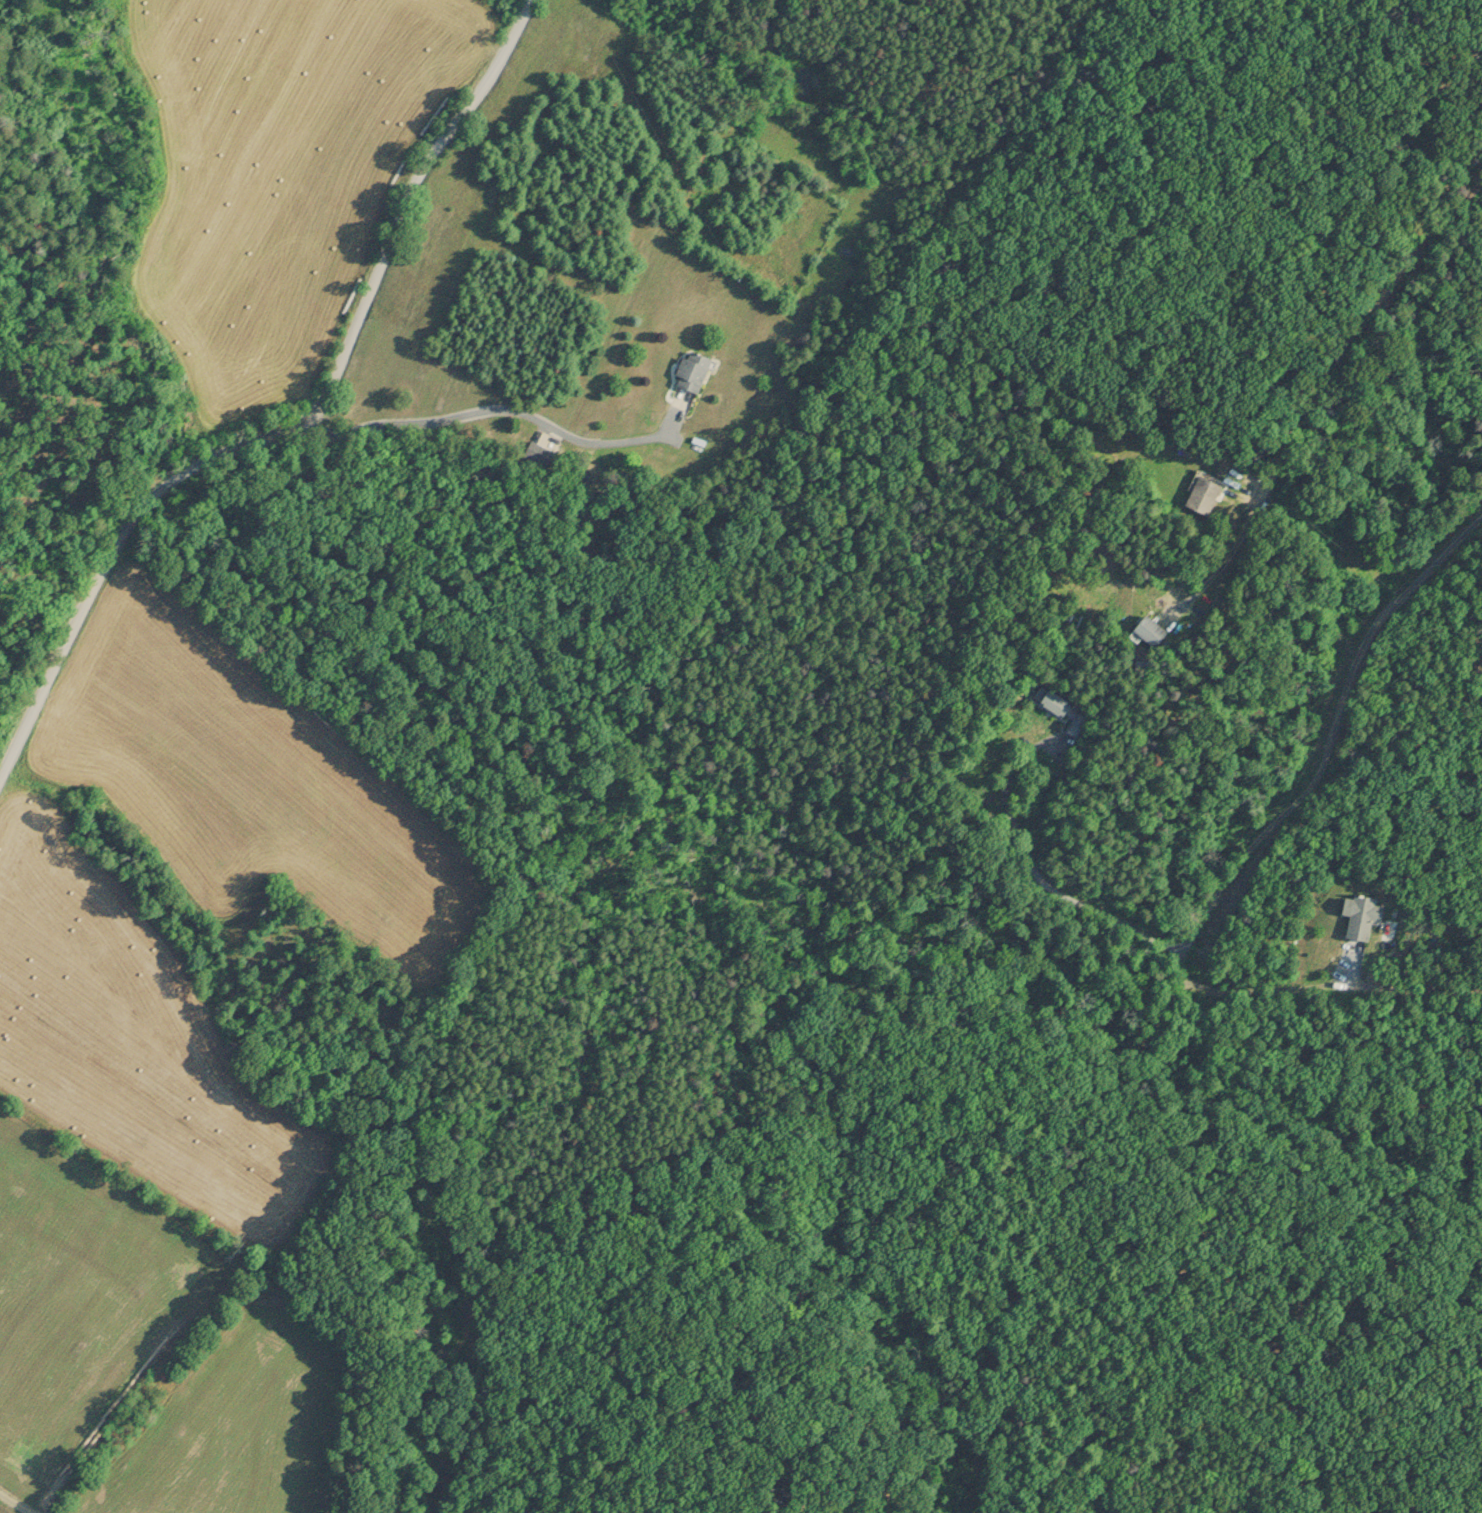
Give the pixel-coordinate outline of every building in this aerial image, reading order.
[(700,390),(714,357),(690,346),(676,379),(700,390)] [(1185,502),(1214,513),(1226,479),(1197,469),(1185,502)] [(1140,625),(1166,647),(1179,631),(1154,609),(1140,625)] [(1067,729),(1083,736),(1095,709),(1040,685),(1034,699),(1073,716),(1067,729)] [(1352,935),(1372,937),(1374,918),(1385,919),(1386,903),(1379,902),(1380,894),(1358,891),(1357,896),(1348,895),(1346,911),(1355,912),(1352,935)]
